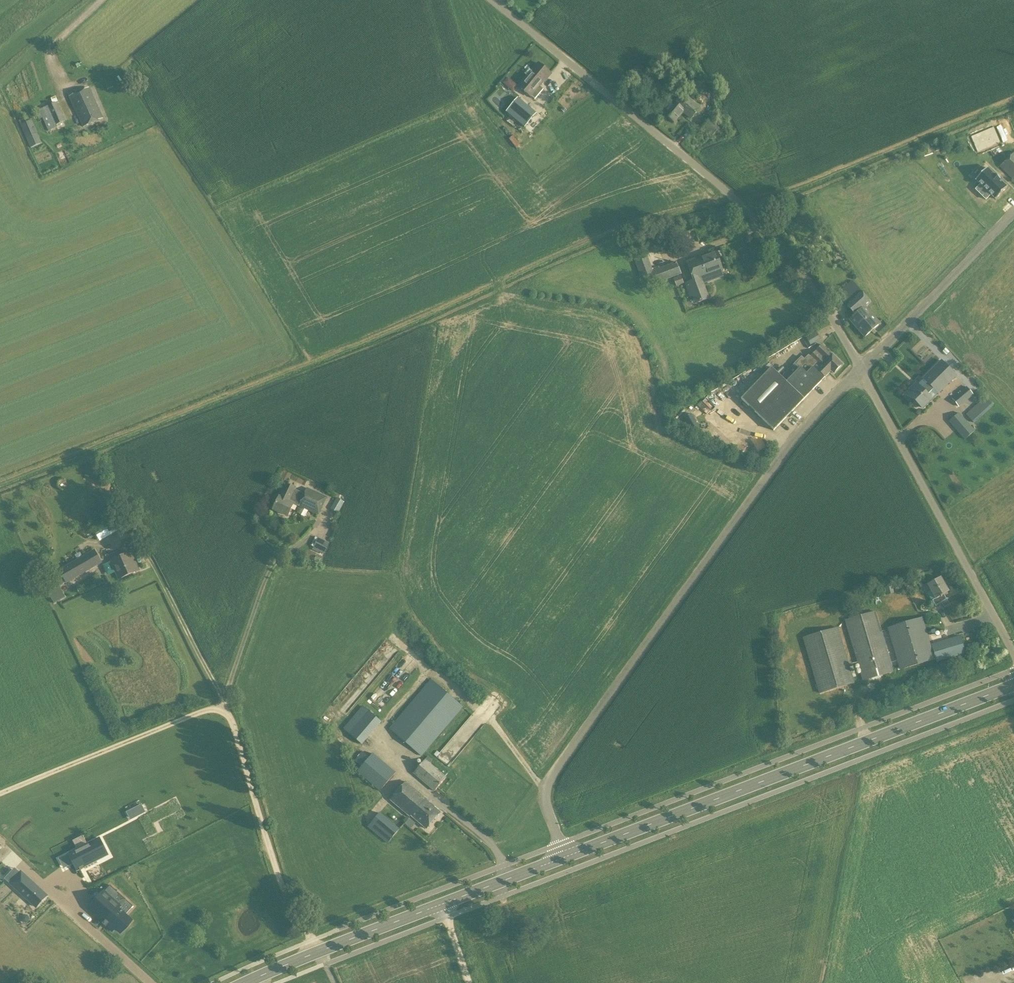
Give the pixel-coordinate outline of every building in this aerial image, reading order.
[(531,96),(550,73),(538,64),(519,86),(531,96)] [(514,91),(518,86),(508,77),(503,83),(508,87),(513,92),(514,91)] [(698,81),(687,94),(695,101),(706,88),(698,81)] [(103,118),(89,88),(70,97),(83,127),(103,118)] [(690,118),(700,107),(695,103),(684,93),(664,114),(674,123),(683,112),(690,118)] [(518,97),(506,111),(524,127),(536,113),(518,97)] [(65,122),(57,102),(39,110),(44,122),(41,123),(43,129),(47,127),(49,131),(58,127),(57,125),(65,122)] [(18,124),(28,148),(39,143),(30,119),(18,124)] [(988,128),(965,138),(972,154),(995,144),(988,128)] [(1000,166),(1013,180),(1013,152),(1000,166)] [(1010,191),(990,171),(978,183),(983,187),(978,192),(989,203),(994,198),(999,203),(1010,191)] [(694,280),(686,283),(687,284),(691,296),(693,296),(696,303),(709,298),(701,278),(723,270),(716,252),(687,263),(694,280)] [(676,262),(653,271),(647,256),(634,261),(644,287),(651,284),(659,282),(672,277),(681,274),(676,262)] [(875,319),(866,308),(871,303),(852,280),(836,294),(856,315),(850,320),(864,336),(882,321),(878,316),(875,319)] [(817,332),(807,338),(810,345),(821,339),(817,332)] [(825,377),(831,371),(834,373),(842,364),(832,354),(833,353),(822,344),(810,356),(809,355),(804,359),(801,356),(781,377),(771,368),(741,399),(774,431),(824,379),(824,378),(825,377)] [(918,383),(916,381),(906,390),(923,407),(931,400),(926,395),(933,389),(937,393),(956,375),(941,360),(918,383)] [(952,399),(959,407),(976,393),(973,389),(971,391),(966,386),(952,399)] [(966,414),(974,422),(993,405),(985,396),(966,414)] [(970,426),(958,413),(948,421),(956,430),(965,440),(974,431),(970,426)] [(692,414),(684,419),(691,432),(700,427),(692,414)] [(287,517),(294,503),(299,506),(319,515),(327,496),(311,489),(313,484),(308,482),(303,493),(295,489),(296,488),(285,483),(280,496),(273,510),(287,517)] [(336,497),(330,509),(338,513),(344,501),(336,497)] [(100,541),(116,532),(107,518),(96,525),(98,529),(94,531),(100,541)] [(329,542),(318,537),(312,549),(323,554),(329,542)] [(94,551),(68,566),(74,577),(74,578),(101,562),(94,551)] [(119,579),(139,570),(138,566),(131,552),(111,561),(116,572),(119,579)] [(53,575),(45,579),(51,590),(48,592),(54,603),(65,597),(59,586),(74,577),(68,566),(52,575),(53,575)] [(947,600),(944,594),(948,591),(940,578),(928,585),(935,598),(932,600),(935,606),(942,603),(948,614),(956,610),(950,598),(947,600)] [(845,620),(863,681),(894,672),(881,631),(875,611),(845,620)] [(923,618),(890,628),(902,669),(935,659),(928,635),(923,618)] [(845,686),(853,684),(837,627),(803,637),(819,694),(845,686)] [(961,636),(933,644),(938,661),(965,653),(961,636)] [(431,679),(389,728),(421,756),(463,707),(431,679)] [(343,728),(362,744),(381,722),(363,706),(343,728)] [(356,772),(379,791),(395,772),(372,753),(369,757),(362,752),(355,761),(361,766),(356,772)] [(425,759),(413,774),(435,791),(440,785),(446,777),(445,775),(425,759)] [(427,800),(406,782),(391,800),(410,817),(411,816),(426,829),(440,813),(426,801),(427,800)] [(141,804),(133,808),(137,815),(145,811),(141,804)] [(367,827),(387,844),(400,829),(379,812),(367,827)] [(408,818),(404,823),(411,827),(414,822),(408,818)] [(101,850),(96,840),(59,859),(62,865),(64,868),(74,863),(78,870),(96,860),(93,854),(101,850)] [(10,871),(3,879),(29,902),(40,890),(14,867),(10,871)] [(110,886),(88,909),(97,917),(112,931),(115,928),(120,933),(131,921),(125,916),(118,909),(121,906),(112,898),(118,892),(110,886)]
